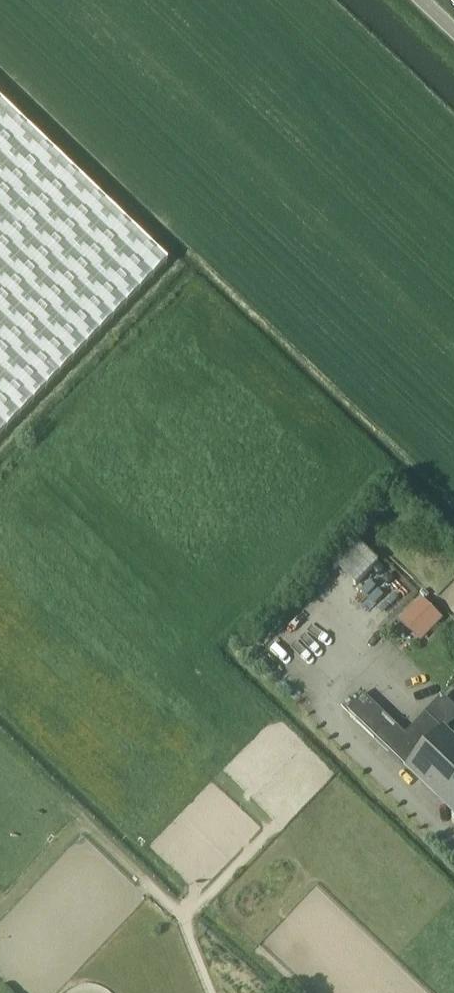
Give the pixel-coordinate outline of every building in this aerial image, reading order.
[(165,262),(0,103),(0,434),(165,262)] [(422,600),(399,624),(417,641),(440,618),(422,600)] [(426,713),(406,735),(364,694),(348,711),(453,813),(453,740),(426,713)]
